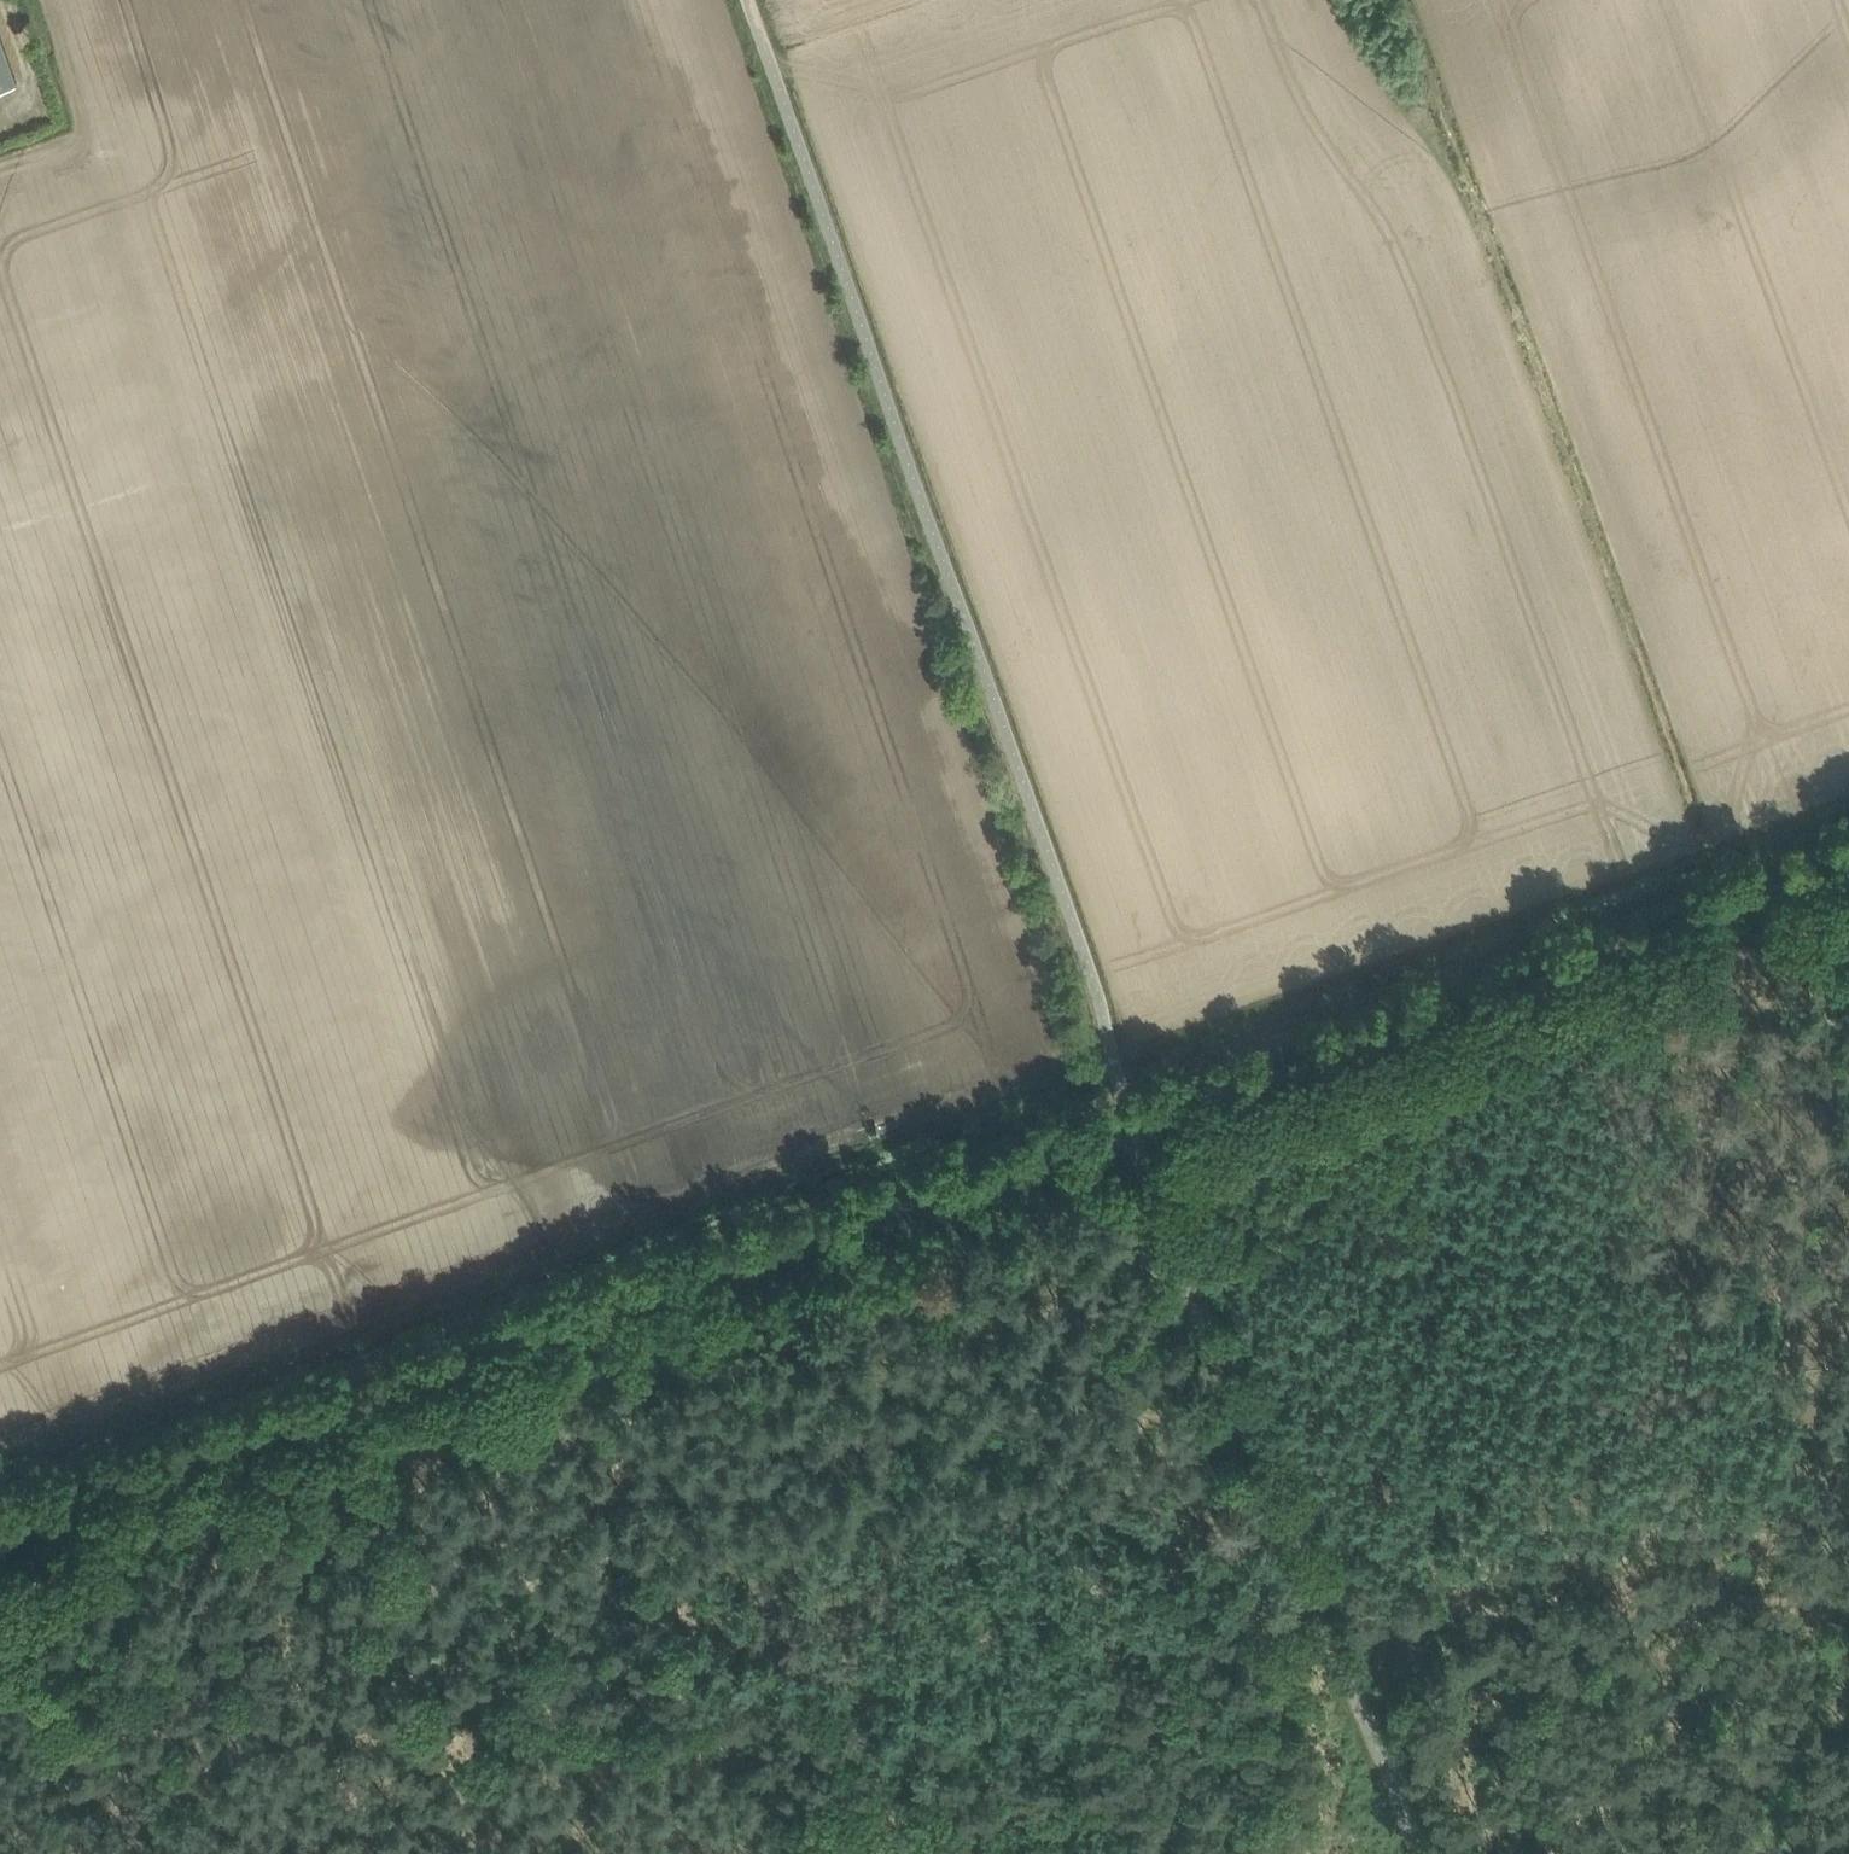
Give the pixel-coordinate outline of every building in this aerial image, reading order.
[(17,80),(0,32),(0,86),(17,80)]
